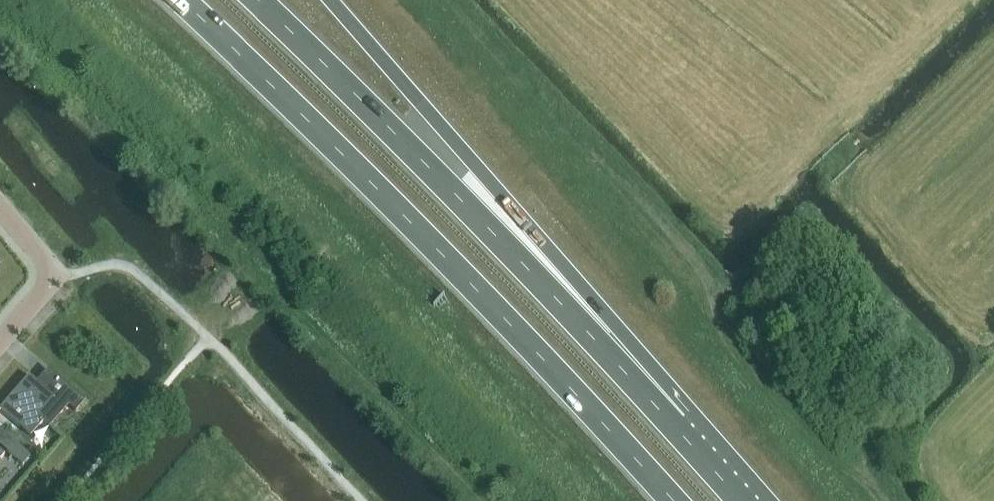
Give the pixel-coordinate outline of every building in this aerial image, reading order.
[(0,408),(0,411),(19,427),(30,437),(39,426),(43,423),(49,428),(68,406),(76,412),(85,401),(48,369),(36,382),(28,375),(0,408)] [(15,443),(7,452),(23,465),(24,464),(22,463),(28,456),(30,457),(30,456),(15,443)]
